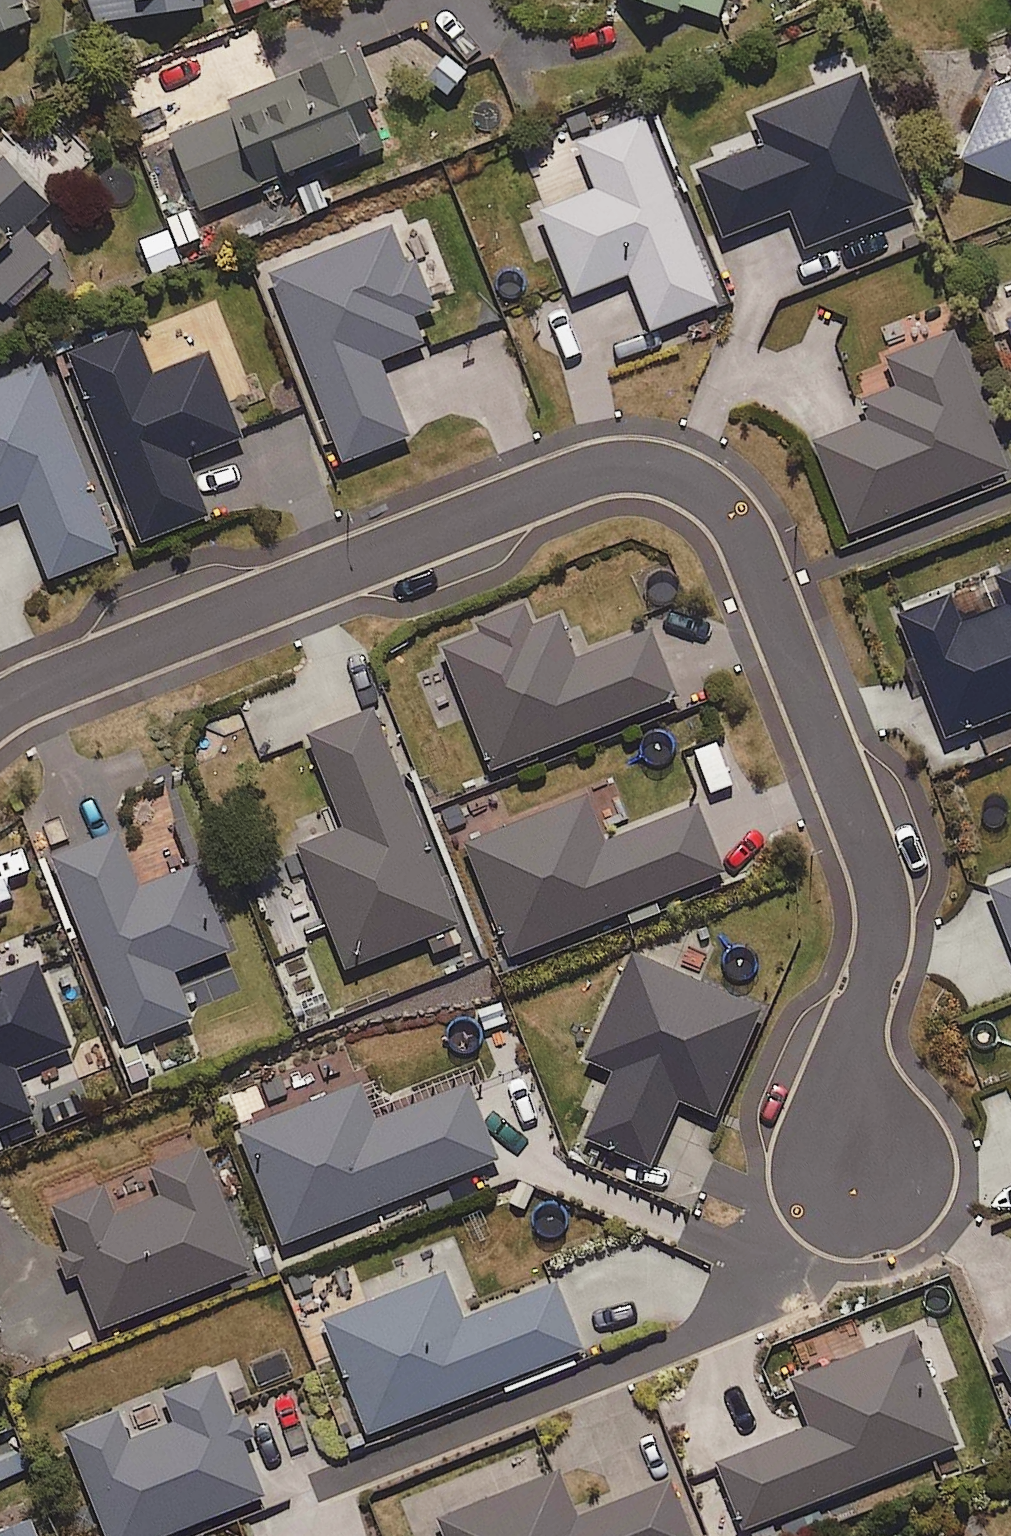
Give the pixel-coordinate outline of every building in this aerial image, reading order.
[(36,18),(30,0),(0,0),(0,32),(36,18)] [(94,21),(183,8),(203,5),(202,0),(91,0),(94,21)] [(263,0),(227,0),(231,12),(263,0)] [(721,19),(726,0),(657,0),(721,19)] [(470,63),(446,46),(422,80),(446,96),(470,63)] [(171,135),(203,209),(386,131),(373,100),(351,48),(231,99),(235,108),(171,135)] [(807,246),(913,204),(862,73),(755,115),(766,143),(700,170),(726,235),(792,209),(807,246)] [(981,98),(955,162),(1010,184),(1010,82),(981,98)] [(646,115),(579,141),(591,171),(533,194),(572,295),(633,271),(655,327),(719,302),(646,115)] [(5,138),(0,143),(0,295),(21,314),(72,257),(36,225),(65,193),(5,138)] [(416,316),(437,307),(418,258),(408,262),(394,225),(269,273),(342,463),(413,435),(383,358),(426,342),(416,316)] [(189,459),(245,436),(211,352),(155,375),(136,327),(65,357),(141,543),(212,514),(189,459)] [(876,417),(814,442),(852,535),(1010,470),(1010,465),(956,330),(890,357),(901,385),(868,399),(876,417)] [(44,363),(0,381),(0,510),(23,502),(52,577),(118,551),(44,363)] [(950,738),(1010,713),(1010,568),(997,574),(1010,604),(962,623),(949,593),(898,614),(950,738)] [(444,647),(493,770),(682,694),(655,627),(577,658),(560,617),(531,629),(522,607),(481,623),(485,631),(444,647)] [(469,940),(378,710),(310,737),(346,828),(302,845),(351,967),(429,936),(436,953),(469,940)] [(701,803),(606,840),(588,793),(465,841),(510,956),(727,872),(701,803)] [(177,971),(232,949),(198,864),(143,886),(121,832),(54,858),(128,1044),(196,1018),(177,971)] [(1010,937),(1010,879),(991,887),(1010,937)] [(617,1070),(588,1140),(653,1167),(681,1098),(719,1114),(763,1008),(632,954),(589,1059),(617,1070)] [(0,975),(0,1128),(36,1114),(18,1068),(74,1046),(40,960),(0,975)] [(472,1083),(377,1121),(363,1084),(239,1133),(282,1244),(446,1179),(501,1158),(472,1083)] [(104,1328),(255,1268),(207,1146),(153,1167),(164,1196),(117,1214),(105,1186),(56,1206),(104,1328)] [(326,1320),(373,1438),(583,1354),(555,1284),(466,1319),(447,1272),(326,1320)] [(748,1530),(965,1442),(920,1329),(794,1380),(812,1426),(721,1463),(748,1530)] [(997,1343),(1010,1371),(1010,1336),(997,1343)] [(252,1409),(237,1415),(219,1371),(164,1393),(176,1422),(132,1440),(120,1410),(68,1431),(110,1535),(165,1535),(269,1495),(249,1445),(264,1439),(252,1409)] [(30,1467),(11,1426),(0,1431),(0,1481),(30,1467)] [(580,1517),(562,1471),(442,1519),(449,1535),(696,1535),(673,1480),(580,1517)] [(24,1503),(0,1513),(0,1535),(38,1535),(24,1503)]
